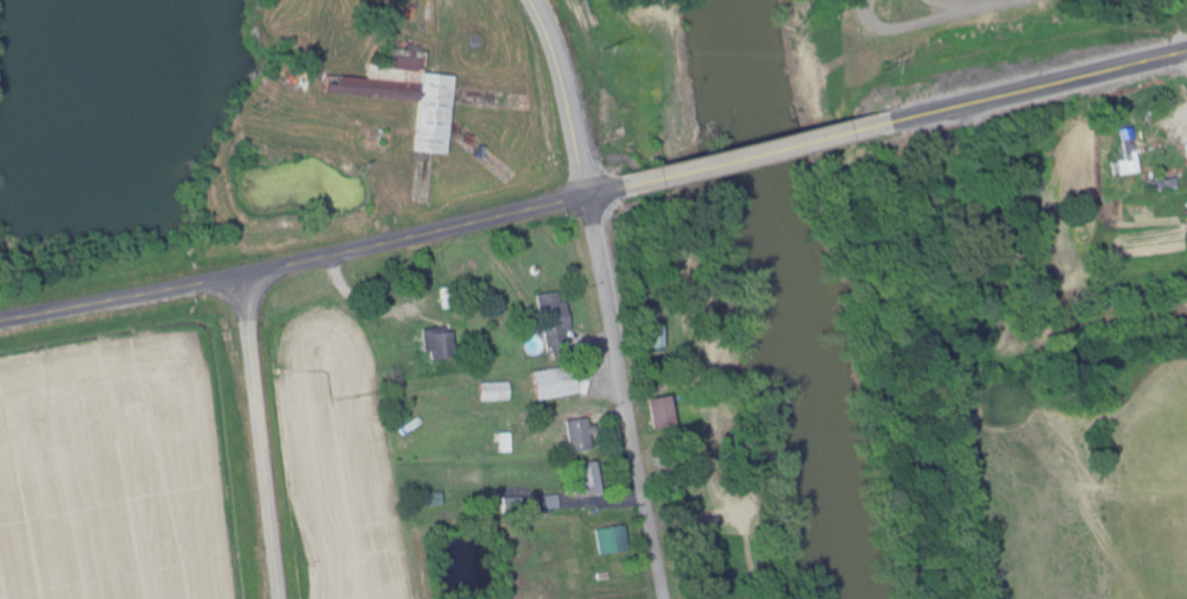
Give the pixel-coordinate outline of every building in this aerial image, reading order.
[(459,76),(427,74),(428,62),(373,57),(372,80),(331,76),(330,94),(424,102),(420,152),(452,155),(459,76)] [(1121,159),(1124,176),(1143,173),(1141,156),(1121,159)] [(433,362),(461,358),(456,329),(428,333),(433,362)] [(542,400),(581,396),(578,367),(539,372),(542,400)] [(485,403),(515,402),(514,383),(485,384),(485,403)] [(570,422),(574,454),(597,451),(592,419),(570,422)] [(593,497),(607,494),(601,465),(576,469),(580,491),(591,489),(593,497)] [(563,509),(562,496),(546,498),(548,511),(563,509)] [(631,552),(629,528),(600,530),(603,554),(631,552)]
